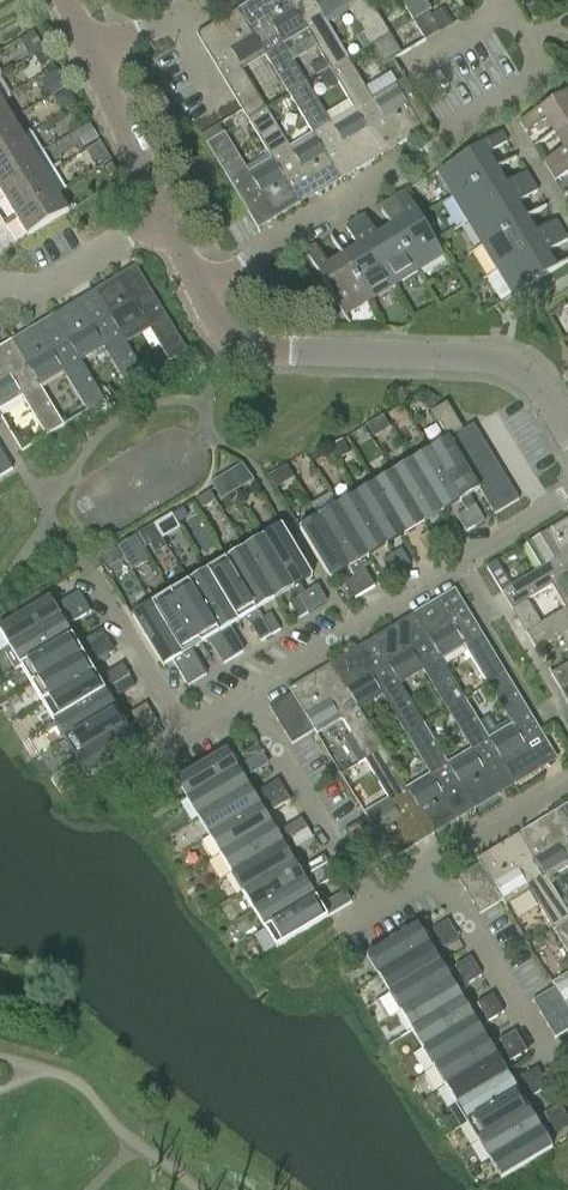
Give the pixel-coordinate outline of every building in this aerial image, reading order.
[(254,36),(266,56),(290,96),(307,85),(283,45),(307,31),(295,11),(289,0),(255,0),(270,26),(266,28),(262,21),(250,29),(254,36)] [(307,31),(331,71),(348,60),(324,20),(348,6),(349,5),(346,0),(312,0),(312,1),(301,8),(296,0),(289,0),(295,11),(307,31)] [(349,5),(348,6),(384,66),(402,56),(368,0),(346,0),(349,5)] [(413,22),(431,11),(424,0),(400,0),(413,22)] [(248,120),(266,110),(242,70),(266,56),(254,36),(250,29),(239,10),(237,10),(240,14),(200,38),(198,34),(197,35),(248,120)] [(372,100),(348,60),(331,71),(354,111),(372,139),(382,133),(376,123),(382,119),(398,145),(423,130),(432,125),(405,81),(372,100)] [(381,156),(372,139),(354,111),(330,125),(307,85),(290,96),(313,135),(331,164),(342,157),(336,147),(342,144),(358,170),(381,156)] [(558,132),(567,126),(567,93),(519,122),(525,132),(549,117),(558,132)] [(2,100),(0,101),(0,126),(13,118),(2,100)] [(266,110),(248,120),(272,160),(288,187),(299,180),(293,170),(299,167),(316,195),(317,194),(314,190),(337,177),(339,181),(341,180),(331,164),(313,135),(290,149),(266,110)] [(24,137),(13,118),(0,126),(0,151),(24,137)] [(558,132),(567,147),(543,162),(549,171),(567,160),(567,126),(558,132)] [(0,151),(0,177),(43,151),(32,132),(24,137),(0,151)] [(288,187),(272,160),(248,174),(225,134),(207,144),(258,229),(270,222),(269,219),(273,217),(275,220),(276,219),(274,215),(284,209),(282,207),(295,200),(298,206),(299,205),(288,187)] [(456,194),(491,173),(483,160),(507,145),(500,134),(441,170),(456,194)] [(43,151),(0,177),(0,189),(6,199),(54,169),(43,151)] [(549,171),(555,181),(567,173),(567,160),(549,171)] [(65,188),(54,169),(6,199),(17,217),(65,188)] [(501,189),(491,173),(456,194),(471,219),(530,184),(524,175),(501,189)] [(530,184),(471,219),(486,244),(521,222),(513,208),(536,194),(530,184)] [(65,188),(17,217),(28,236),(69,211),(58,193),(66,189),(65,188)] [(409,223),(394,232),(414,267),(440,252),(404,192),(394,198),(409,223)] [(391,281),(414,267),(394,232),(379,241),(364,216),(354,222),(391,281)] [(345,262),(366,296),(391,281),(354,222),(344,228),(359,253),(345,262)] [(531,238),(521,222),(486,244),(501,269),(560,234),(554,224),(531,238)] [(4,225),(0,227),(0,240),(10,234),(4,225)] [(566,243),(560,234),(501,269),(516,294),(552,273),(543,258),(566,243)] [(341,311),(366,296),(345,262),(329,271),(314,246),(305,252),(341,311)] [(119,274),(95,289),(110,315),(123,335),(145,321),(170,361),(188,350),(136,264),(135,265),(140,273),(134,277),(139,285),(129,291),(119,274)] [(147,375),(123,335),(110,315),(95,289),(53,314),(69,340),(81,360),(104,346),(129,386),(147,375)] [(106,400),(81,360),(69,340),(53,350),(37,324),(12,339),(28,365),(41,385),(63,371),(87,411),(106,400)] [(41,385),(28,365),(12,339),(0,347),(0,349),(2,351),(0,352),(0,409),(22,396),(46,436),(65,424),(41,385)] [(514,398),(502,404),(511,423),(524,417),(514,398)] [(463,429),(448,403),(433,412),(448,438),(463,429)] [(475,425),(450,440),(457,452),(482,437),(475,425)] [(457,452),(464,464),(490,449),(482,437),(457,452)] [(486,501),(512,486),(504,474),(479,489),(472,476),(464,464),(457,452),(450,440),(431,451),(460,500),(478,489),(479,492),(481,491),(486,501)] [(13,468),(0,447),(0,476),(13,468)] [(490,449),(464,464),(472,476),(497,461),(490,449)] [(441,511),(460,500),(431,451),(412,462),(441,511)] [(497,461),(472,476),(479,489),(504,474),(497,461)] [(412,462),(393,473),(423,522),(441,511),(412,462)] [(208,481),(217,498),(250,481),(241,463),(208,481)] [(393,473),(375,484),(404,533),(423,522),(393,473)] [(404,533),(375,484),(356,495),(386,544),(404,533)] [(520,500),(512,486),(486,501),(495,516),(520,500)] [(313,506),(319,517),(351,569),(355,577),(365,593),(373,588),(364,572),(360,564),(369,558),(367,555),(338,506),(332,495),(313,506)] [(367,555),(386,544),(356,495),(338,506),(367,555)] [(466,511),(475,526),(485,521),(475,505),(466,511)] [(466,532),(475,526),(466,511),(457,516),(466,532)] [(125,562),(177,531),(166,512),(114,543),(125,562)] [(351,569),(319,517),(300,528),(331,581),(333,580),(331,577),(348,566),(350,569),(351,569)] [(552,586),(552,585),(567,575),(567,519),(527,544),(542,568),(502,592),(513,610),(552,586)] [(263,538),(292,586),(310,574),(312,578),(313,577),(283,526),(263,538)] [(438,527),(429,533),(438,548),(447,543),(438,527)] [(438,548),(429,533),(420,538),(429,554),(438,548)] [(263,538),(244,549),(273,597),(292,586),(263,538)] [(273,597),(244,549),(226,560),(255,608),(273,597)] [(392,555),(402,571),(411,565),(401,550),(392,555)] [(392,576),(402,571),(392,555),(383,561),(392,576)] [(226,560),(207,571),(236,619),(238,622),(247,617),(262,641),(271,635),(262,620),(255,608),(226,560)] [(236,619),(207,571),(189,582),(235,657),(243,652),(227,625),(236,619)] [(552,586),(567,610),(527,634),(538,652),(567,634),(567,575),(552,585),(552,586)] [(365,593),(355,577),(346,583),(355,598),(365,593)] [(189,582),(171,593),(202,644),(210,639),(225,663),(235,657),(189,582)] [(299,598),(308,613),(327,602),(318,586),(299,598)] [(489,685),(507,675),(455,589),(413,614),(429,640),(442,660),(465,646),(489,685)] [(69,612),(85,603),(80,594),(79,592),(51,609),(47,602),(50,600),(49,599),(0,629),(0,634),(9,649),(61,617),(69,612)] [(171,593),(152,605),(197,680),(206,675),(198,659),(192,650),(202,644),(171,593)] [(299,619),(308,613),(299,598),(289,603),(299,619)] [(85,603),(69,612),(75,621),(91,612),(85,603)] [(197,680),(152,605),(133,616),(164,667),(165,667),(163,664),(172,658),(188,685),(197,680)] [(262,620),(271,635),(280,630),(271,614),(262,620)] [(61,617),(9,649),(20,667),(72,636),(61,617)] [(448,710),(466,699),(442,660),(429,640),(412,650),(397,624),(373,638),(389,665),(401,685),(424,671),(448,710)] [(92,649),(108,640),(102,630),(86,640),(92,649)] [(83,654),(72,636),(20,667),(31,686),(83,654)] [(42,704),(94,673),(89,664),(113,649),(108,640),(92,649),(83,654),(31,686),(42,704)] [(406,735),(425,724),(401,685),(389,665),(372,675),(356,649),(331,664),(347,690),(360,710),(382,696),(406,735)] [(552,675),(563,693),(567,690),(567,665),(552,675)] [(54,722),(130,676),(124,667),(100,682),(94,673),(42,704),(54,722)] [(289,689),(292,693),(300,706),(307,718),(315,731),(318,736),(341,721),(365,761),(384,749),(360,710),(347,690),(330,700),(314,674),(289,689)] [(507,675),(489,685),(512,723),(489,737),(517,785),(541,770),(525,744),(542,733),(507,675)] [(130,676),(54,722),(65,741),(117,710),(110,698),(118,693),(120,695),(135,686),(130,676)] [(269,707),(277,720),(300,706),(292,693),(269,707)] [(517,785),(489,737),(466,699),(448,710),(471,749),(448,762),(460,783),(464,790),(475,809),(499,795),(517,785)] [(136,723),(152,714),(146,704),(131,714),(136,723)] [(284,732),(307,718),(300,706),(277,720),(284,732)] [(128,728),(117,710),(65,741),(76,759),(128,728)] [(157,723),(152,714),(136,723),(142,732),(157,723)] [(315,731),(307,718),(284,732),(292,744),(315,731)] [(460,783),(448,762),(425,724),(406,735),(430,774),(407,787),(418,808),(424,818),(434,834),(458,820),(442,793),(448,790),(452,797),(464,790),(460,783)] [(128,728),(76,759),(88,778),(139,747),(128,728)] [(247,764),(262,755),(257,745),(241,754),(247,764)] [(418,808),(407,787),(384,749),(365,761),(388,799),(365,813),(367,818),(375,830),(382,842),(390,855),(393,859),(417,845),(407,829),(424,818),(418,808)] [(186,801),(238,769),(227,750),(174,781),(186,801)] [(238,769),(242,775),(251,770),(252,773),(268,764),(262,755),(247,764),(238,769)] [(242,775),(238,769),(186,801),(197,819),(246,790),(246,789),(249,787),(242,775)] [(208,838),(260,806),(269,801),(285,791),(279,782),(252,799),(246,790),(197,819),(208,838)] [(291,801),(285,791),(269,801),(275,810),(291,801)] [(272,825),(260,806),(208,838),(220,857),(272,825)] [(560,810),(519,835),(535,862),(547,881),(567,868),(567,823),(560,810)] [(344,832),(352,844),(375,830),(367,818),(344,832)] [(292,838),(307,829),(302,819),(286,828),(292,838)] [(220,857),(231,875),(279,845),(283,843),(272,825),(220,857)] [(307,829),(292,838),(297,847),(312,838),(307,829)] [(359,856),(382,842),(375,830),(352,844),(359,856)] [(480,863),(487,874),(494,887),(502,900),(505,906),(528,892),(552,931),(567,920),(567,915),(547,881),(535,862),(519,835),(478,860),(480,863)] [(390,855),(382,842),(359,856),(367,869),(390,855)] [(279,845),(231,875),(242,894),(291,864),(279,845)] [(308,865),(314,875),(329,866),(324,856),(308,865)] [(464,889),(487,874),(480,863),(457,877),(464,889)] [(302,882),(291,864),(242,894),(253,911),(302,882)] [(314,875),(302,882),(253,911),(264,930),(316,899),(310,889),(335,874),(329,866),(314,875)] [(494,887),(487,874),(464,889),(472,901),(494,887)] [(494,887),(472,901),(480,914),(502,900),(494,887)] [(316,899),(264,930),(275,949),(328,918),(327,917),(352,902),(346,893),(322,908),(316,899)] [(438,938),(453,929),(448,920),(432,930),(438,938)] [(552,931),(567,958),(567,920),(552,931)] [(365,957),(377,976),(425,946),(414,929),(418,927),(417,926),(365,957)] [(453,929),(438,938),(443,948),(459,939),(453,929)] [(388,994),(440,962),(429,944),(425,947),(425,946),(377,976),(388,994)] [(460,976),(476,966),(470,957),(455,967),(460,976)] [(440,963),(440,962),(388,994),(399,1013),(447,984),(436,965),(440,963)] [(410,1030),(462,999),(458,992),(468,986),(467,985),(482,976),(476,966),(460,976),(447,984),(399,1013),(410,1030)] [(553,984),(555,988),(562,1000),(567,1009),(567,975),(553,984)] [(540,1013),(562,1000),(555,988),(533,1001),(540,1013)] [(482,1013),(498,1003),(493,994),(477,1004),(482,1013)] [(422,1049),(474,1018),(462,999),(410,1030),(422,1049)] [(567,1013),(567,1009),(562,1000),(540,1013),(548,1025),(567,1013)] [(498,1003),(482,1013),(488,1022),(504,1013),(498,1003)] [(482,1013),(474,1018),(422,1049),(433,1068),(480,1038),(475,1030),(488,1022),(482,1013)] [(567,1030),(567,1013),(548,1025),(555,1038),(567,1030)] [(499,1041),(505,1049),(520,1040),(515,1031),(499,1041)] [(492,1057),(480,1038),(433,1068),(444,1086),(492,1057)] [(520,1040),(505,1049),(492,1057),(444,1086),(455,1105),(507,1073),(502,1065),(511,1059),(527,1050),(520,1040)] [(527,1087),(543,1077),(537,1068),(521,1078),(527,1087)] [(455,1105),(467,1123),(514,1094),(519,1092),(507,1073),(455,1105)] [(543,1077),(527,1087),(533,1096),(549,1087),(543,1077)] [(478,1143),(526,1114),(514,1094),(467,1123),(478,1143)] [(550,1125),(565,1115),(560,1105),(544,1115),(550,1125)] [(537,1132),(526,1114),(478,1143),(489,1161),(537,1132)] [(550,1125),(555,1133),(567,1125),(567,1120),(565,1115),(550,1125)] [(537,1132),(489,1161),(501,1180),(553,1149),(552,1148),(548,1150),(537,1132)]
